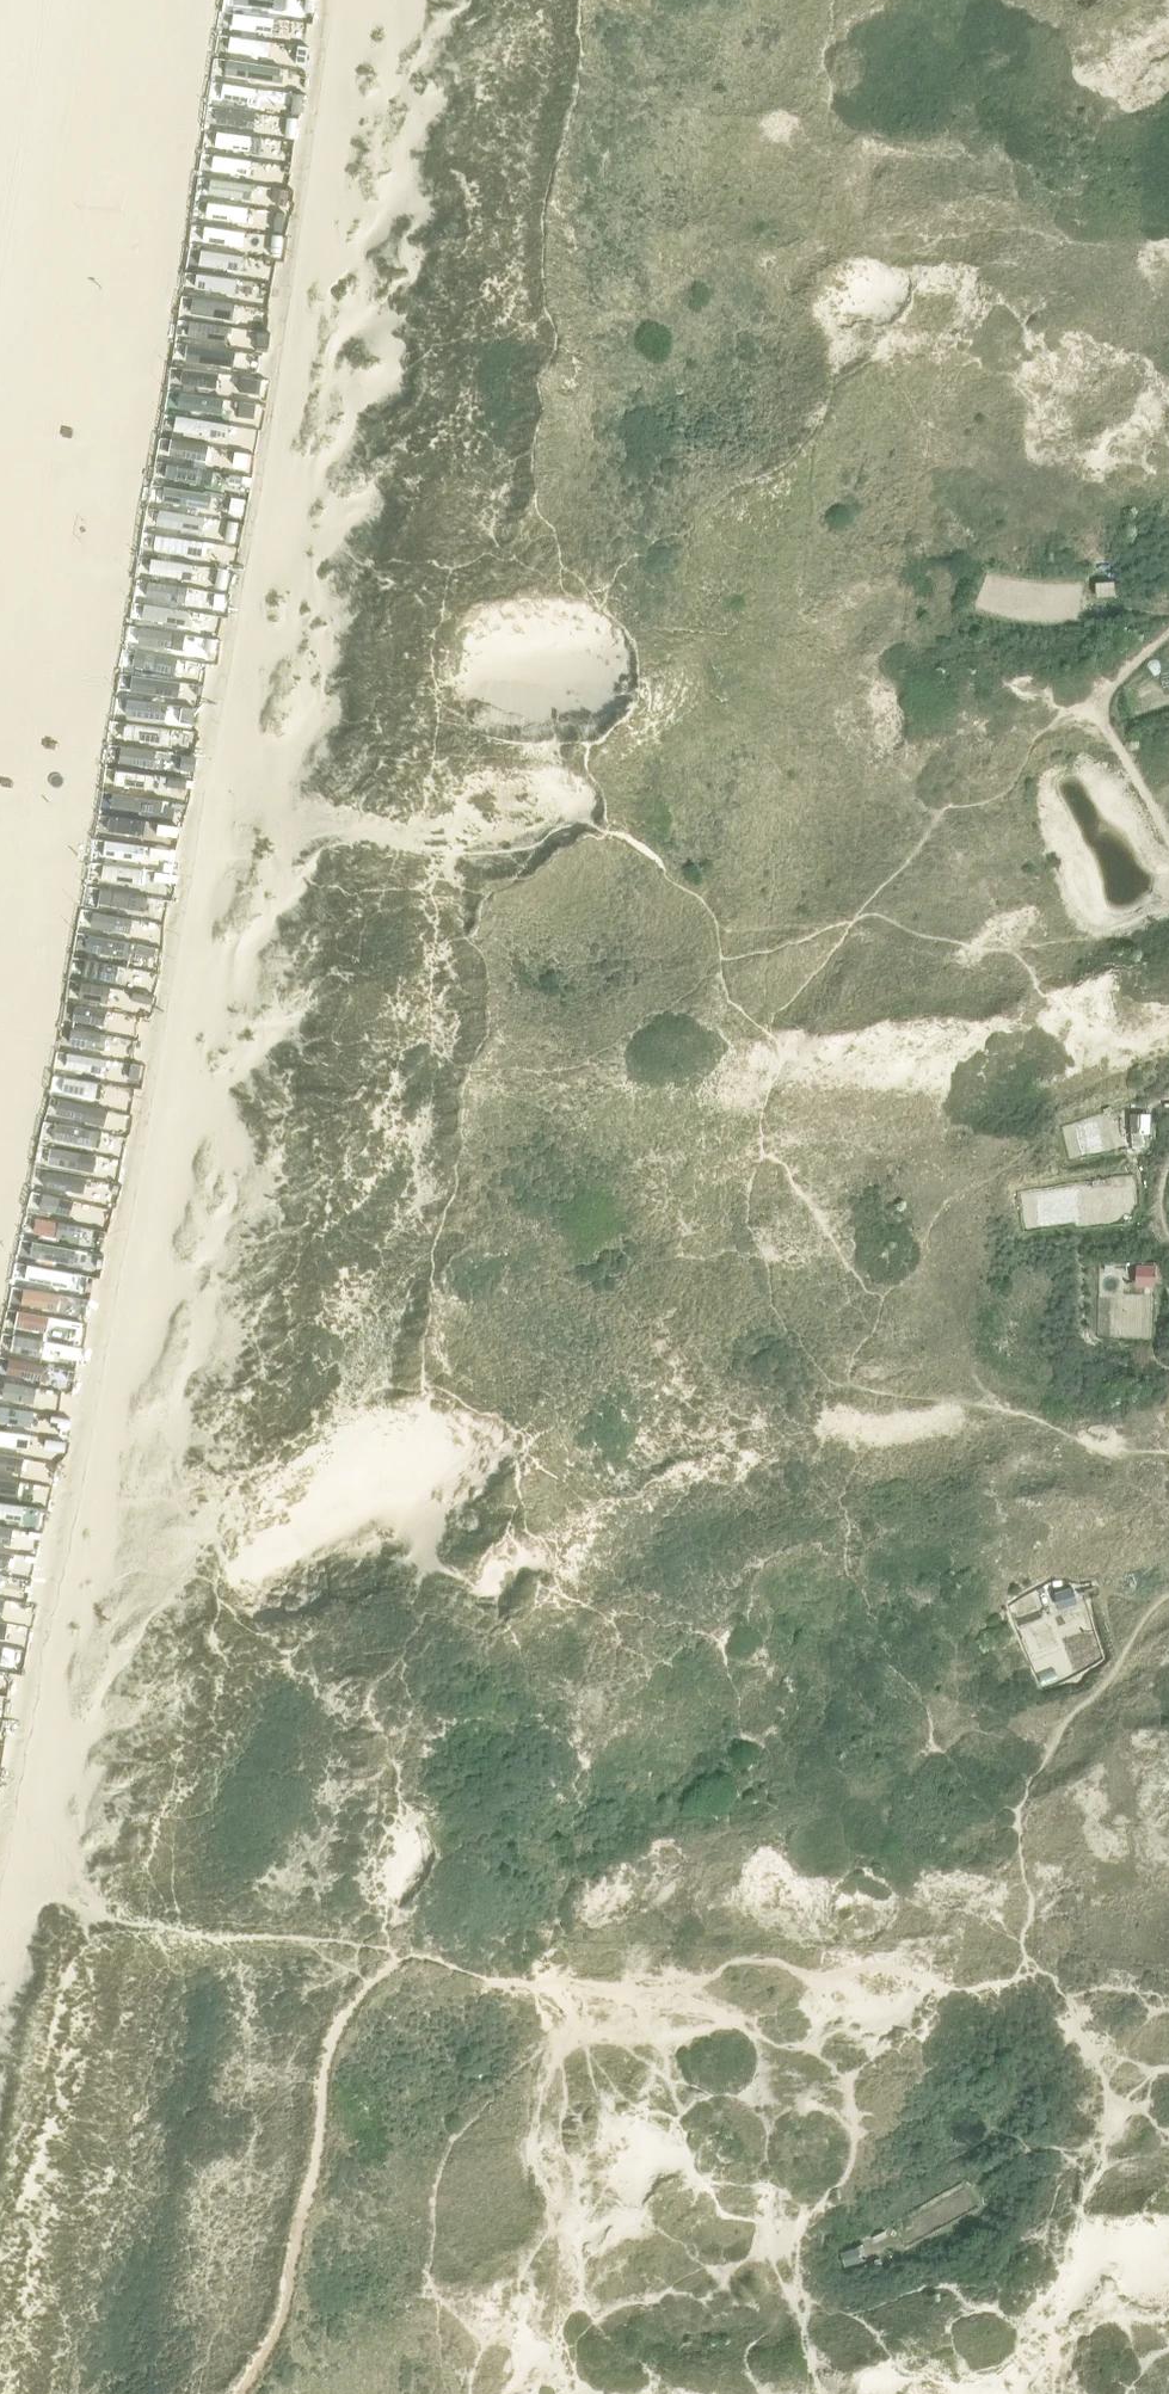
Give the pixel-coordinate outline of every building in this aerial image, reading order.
[(1085,580),(1086,602),(1114,604),(1115,582),(1085,580)] [(1136,1264),(1135,1283),(1153,1284),(1154,1265),(1136,1264)] [(1071,1587),(1054,1593),(1058,1608),(1076,1602),(1071,1587)] [(853,2246),(840,2251),(844,2264),(857,2260),(853,2246)]
